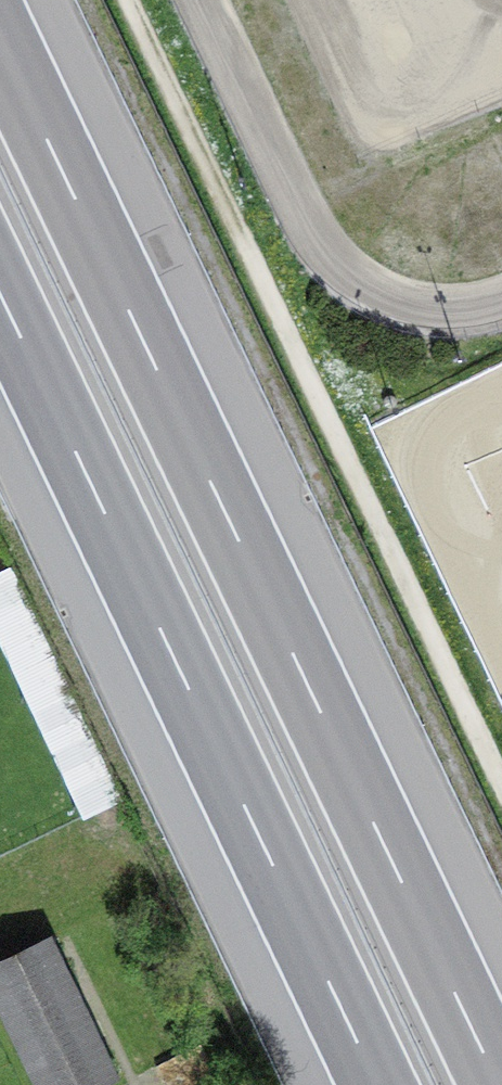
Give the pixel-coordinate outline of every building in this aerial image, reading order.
[(0,964),(0,1000),(41,1084),(95,1084),(114,1076),(48,940),(0,964)]
